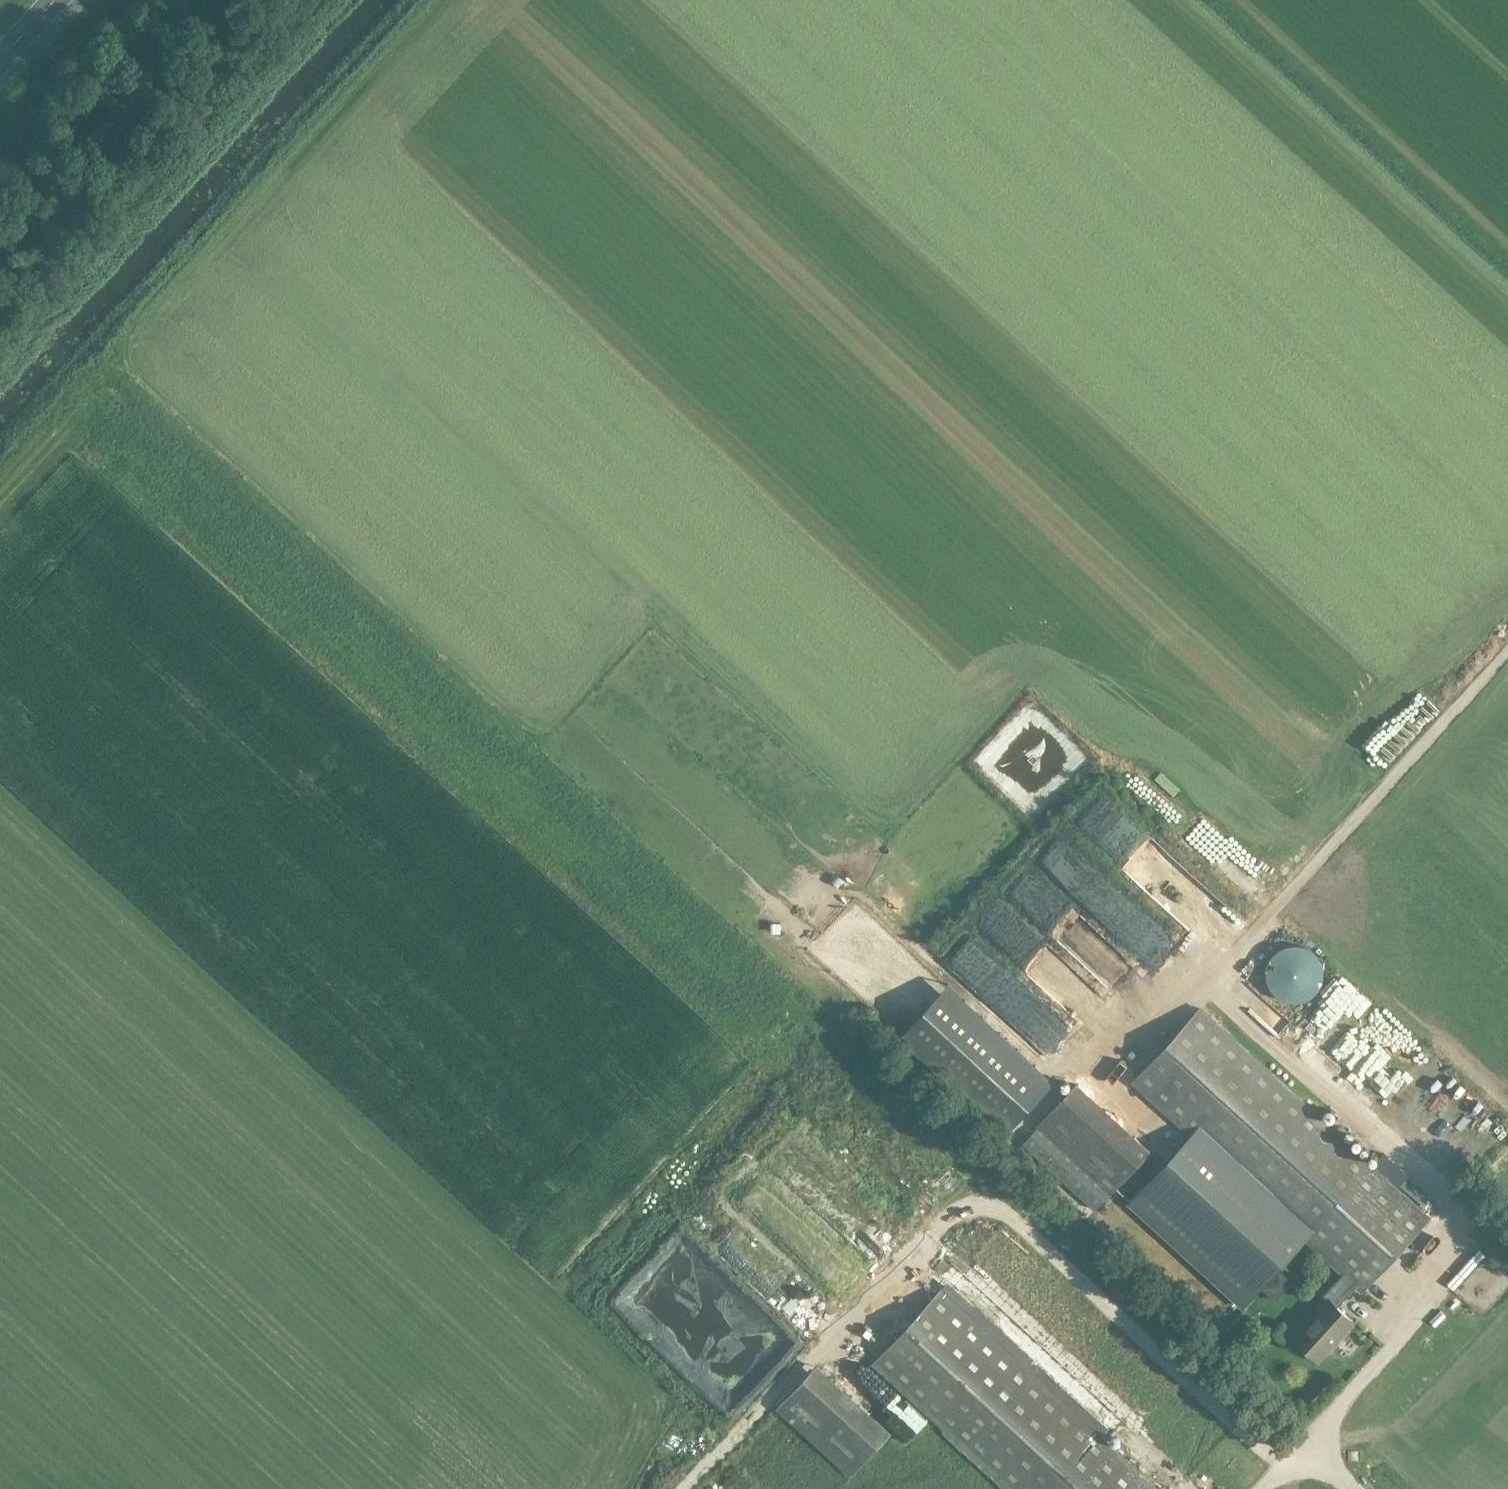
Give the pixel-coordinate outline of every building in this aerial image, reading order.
[(1059,872),(1130,955),(1147,941),(1103,889),(1111,882),(1084,850),(1059,872)] [(1021,873),(1008,898),(1022,906),(1036,881),(1021,873)] [(1044,951),(1003,901),(983,918),(1025,967),(1044,951)] [(947,960),(984,1001),(1002,984),(964,944),(947,960)] [(1266,970),(1266,973),(1266,976),(1266,979),(1267,982),(1268,985),(1270,988),(1271,990),(1273,992),(1275,995),(1278,996),(1280,998),(1283,999),(1286,1000),(1288,1001),(1291,1002),(1294,1002),(1297,1002),(1300,1001),(1303,1000),(1306,999),(1309,998),(1311,996),(1313,995),(1316,992),(1317,990),(1319,988),(1320,985),(1322,982),(1322,979),(1323,976),(1323,973),(1323,970),(1322,967),(1322,964),(1320,962),(1319,959),(1317,957),(1316,954),(1313,952),(1311,950),(1309,949),(1306,947),(1303,946),(1300,945),(1297,945),(1294,945),(1291,945),(1288,945),(1286,946),(1283,947),(1280,949),(1278,950),(1275,952),(1273,954),(1271,957),(1270,959),(1268,962),(1267,965),(1266,967),(1266,970)] [(1325,982),(1310,1000),(1324,1011),(1339,994),(1325,982)] [(1348,1023),(1354,1004),(1339,998),(1332,1017),(1348,1023)] [(1133,1083),(1189,1134),(1128,1201),(1243,1306),(1304,1239),(1342,1274),(1356,1287),(1361,1291),(1428,1217),(1201,1009),(1133,1083)] [(1055,1143),(1109,1193),(1148,1150),(1077,1085),(1038,1127),(1055,1143)] [(1038,1127),(1023,1144),(1096,1207),(1109,1193),(1055,1143),(1038,1127)] [(1396,1187),(1406,1177),(1409,1173),(1400,1164),(1386,1178),(1396,1187)] [(703,1280),(712,1267),(702,1260),(693,1273),(703,1280)] [(1337,1307),(1356,1287),(1342,1274),(1323,1296),(1328,1300),(1293,1338),(1318,1361),(1354,1322),(1337,1307)] [(1009,1488),(1157,1488),(942,1291),(874,1365),(1009,1488)]
